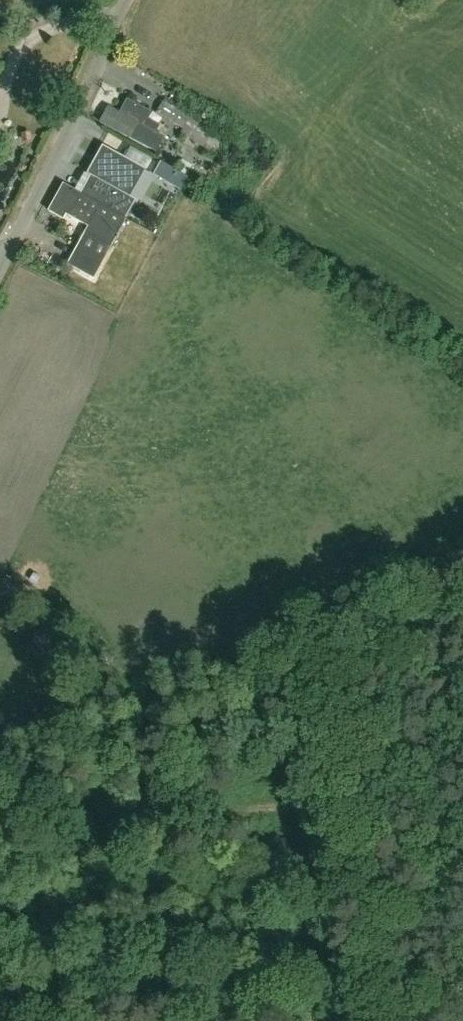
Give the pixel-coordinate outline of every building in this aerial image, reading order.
[(108,107),(101,120),(100,121),(157,151),(164,137),(155,132),(159,125),(146,118),(150,111),(127,99),(119,113),(108,107)] [(220,157),(230,142),(207,127),(164,101),(156,113),(182,129),(180,133),(220,157)] [(79,193),(125,218),(136,199),(129,196),(144,168),(102,145),(86,173),(89,175),(79,193)] [(160,163),(155,172),(166,177),(170,169),(160,163)] [(85,232),(110,245),(125,218),(79,193),(63,184),(48,210),(62,218),(65,214),(88,227),(85,232)] [(102,261),(77,248),(68,265),(93,278),(102,261)]
